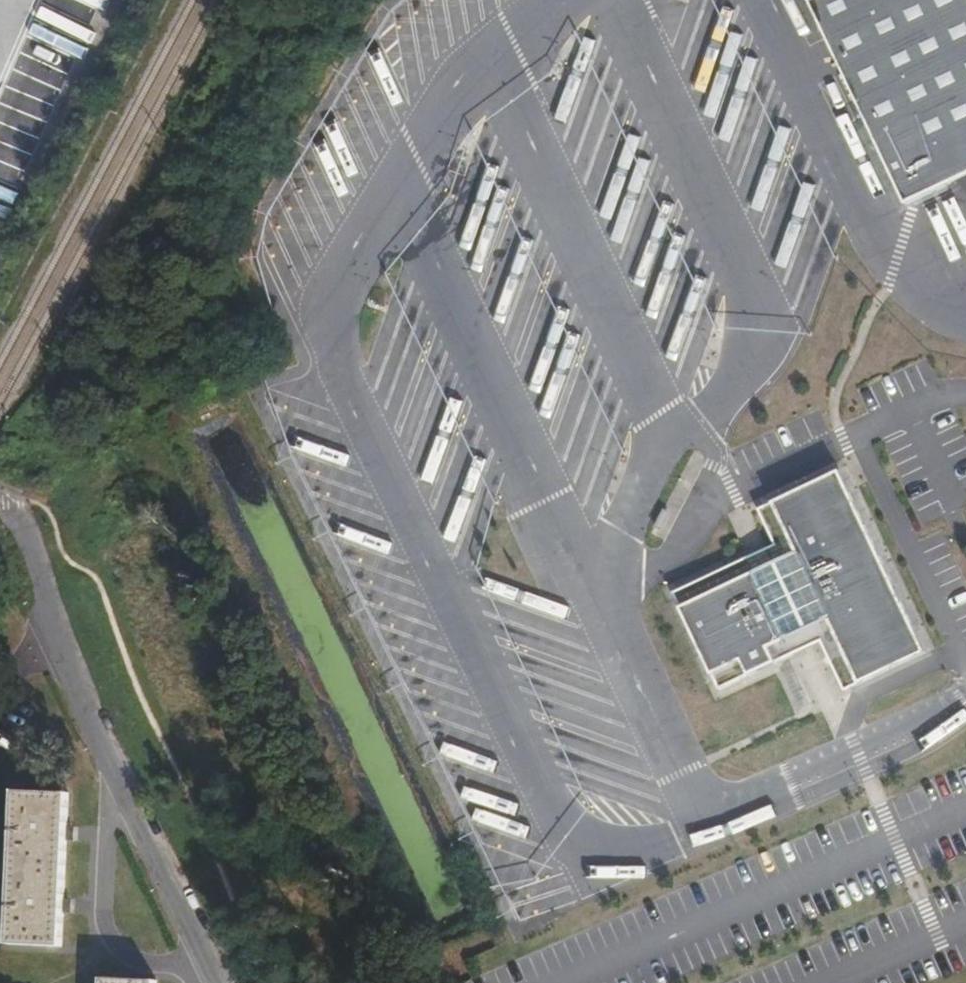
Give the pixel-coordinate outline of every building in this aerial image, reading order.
[(907,199),(965,173),(965,172),(965,0),(812,0),(907,199)] [(841,466),(822,475),(831,495),(850,485),(841,466)] [(674,588),(720,686),(792,652),(822,637),(849,691),(927,648),(850,485),(831,495),(822,475),(759,505),(776,540),(743,556),(674,588)] [(15,790),(9,944),(63,946),(69,793),(15,790)]
